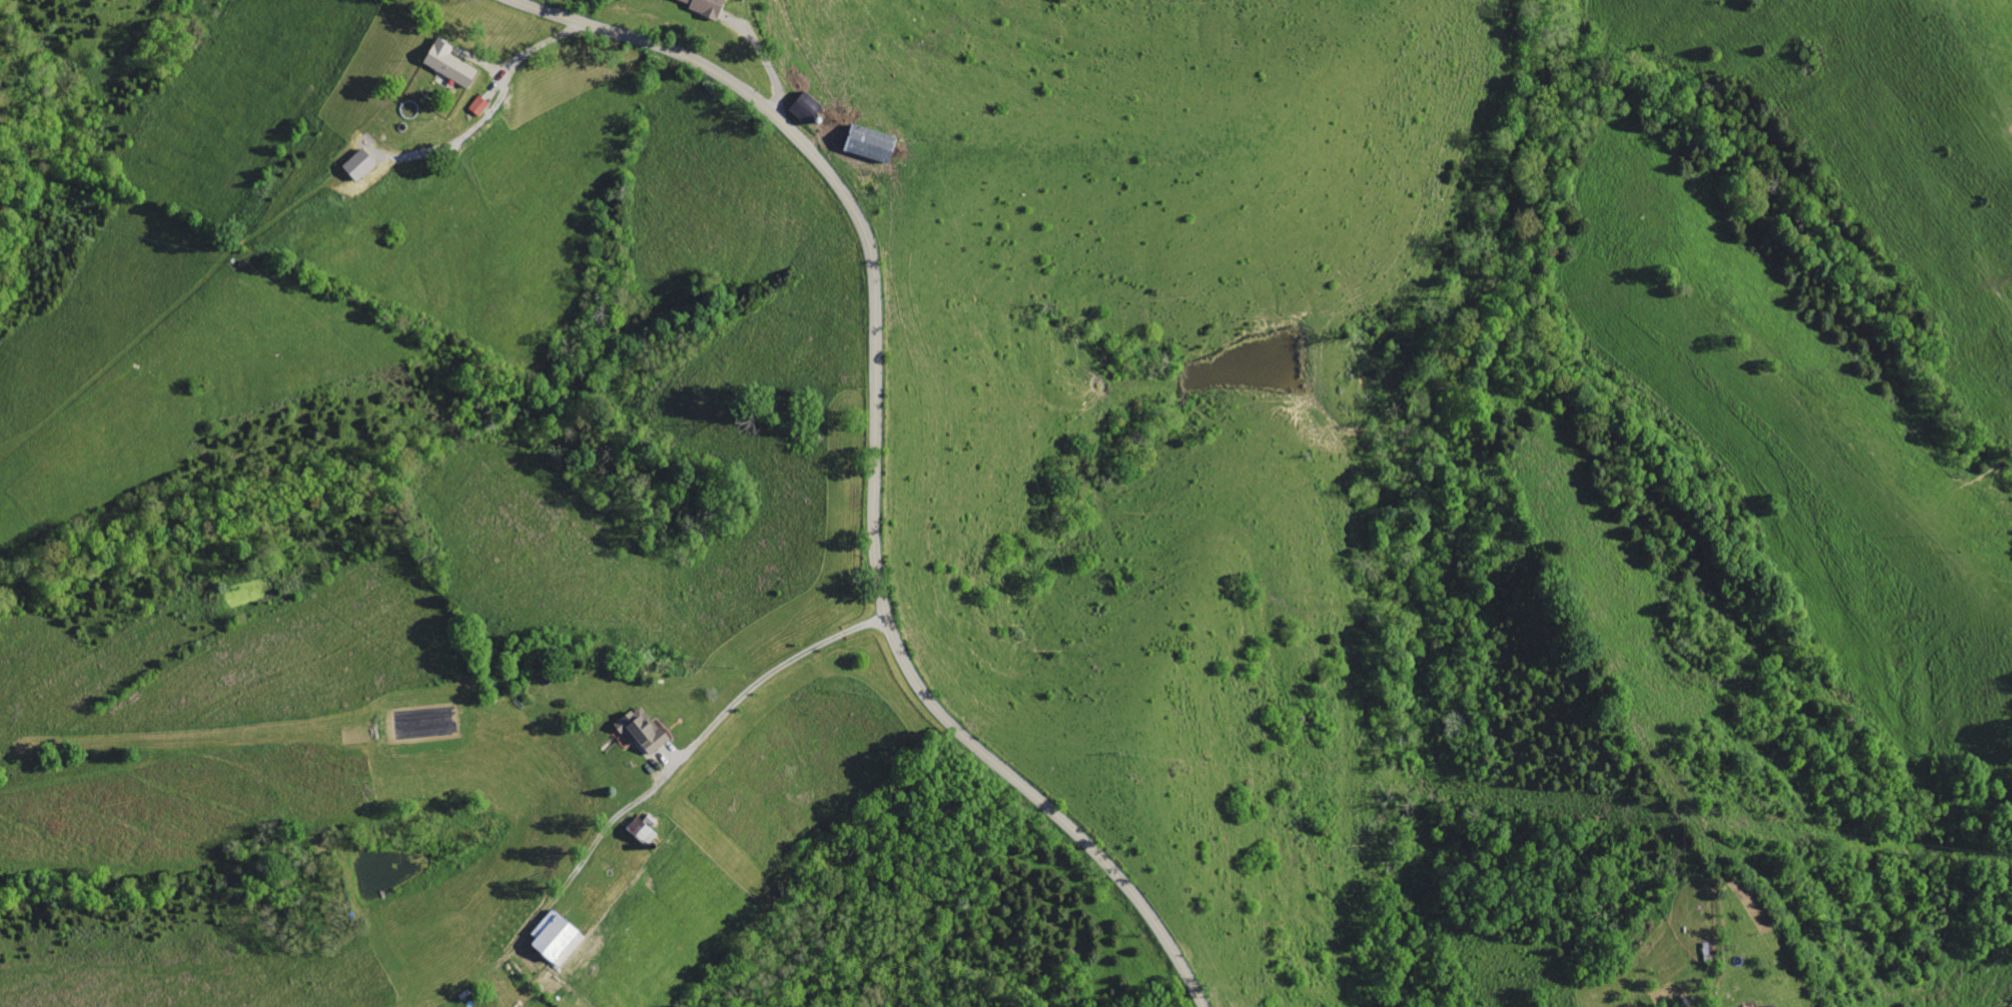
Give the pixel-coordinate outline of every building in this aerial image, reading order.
[(676,3),(720,19),(727,0),(677,0),(676,3)] [(480,71),(453,54),(457,47),(440,38),(425,63),(469,89),(480,71)] [(808,126),(825,108),(807,91),(790,109),(808,126)] [(480,117),(491,104),(480,95),(470,108),(480,117)] [(846,152),(892,166),(900,138),(855,125),(846,152)] [(619,722),(634,742),(640,737),(653,754),(672,739),(643,703),(619,722)] [(660,834),(640,815),(629,827),(649,845),(660,834)] [(587,934),(552,909),(534,933),(539,936),(533,945),(563,967),(587,934)]
